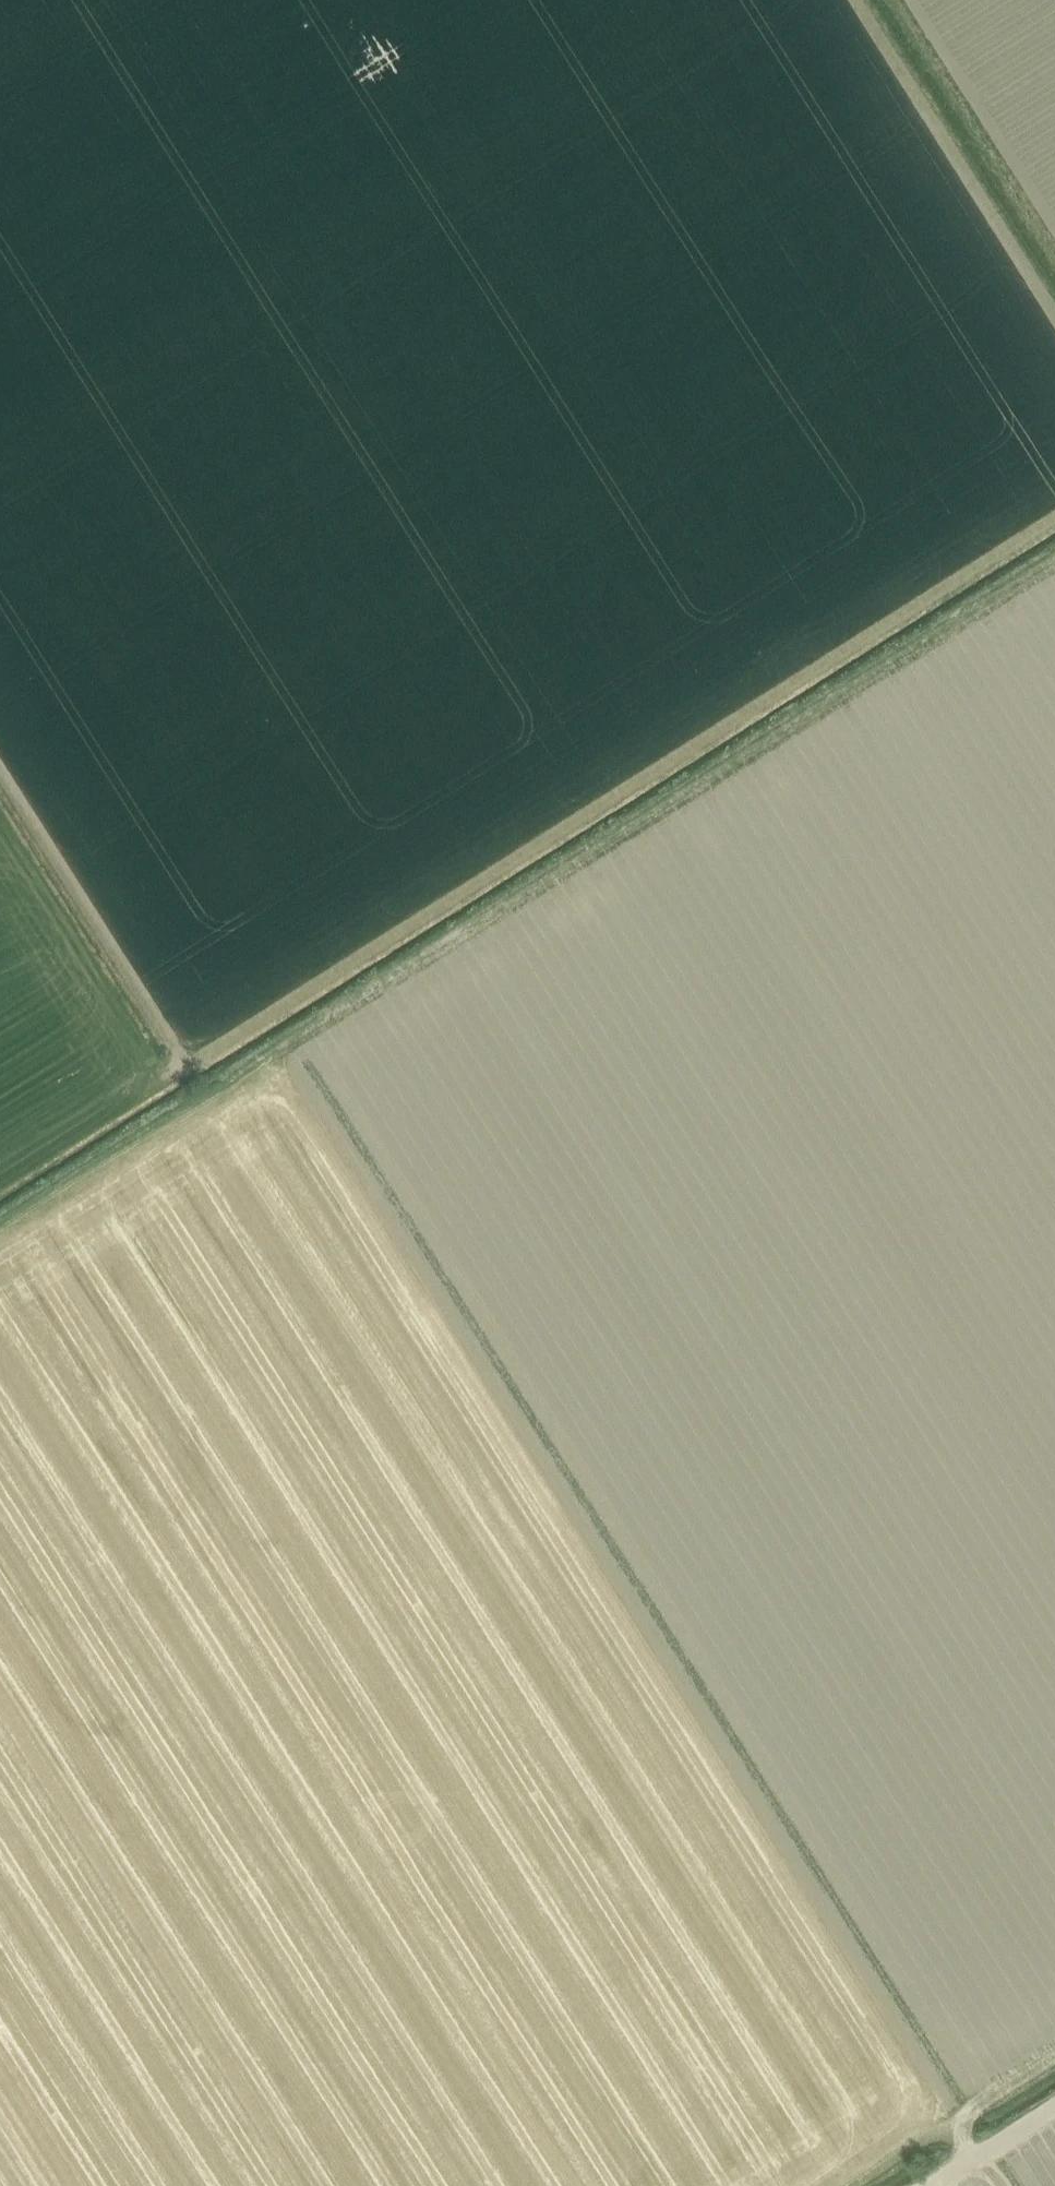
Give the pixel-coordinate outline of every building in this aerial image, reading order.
[(987,2174),(967,2185),(994,2185),(987,2174)]
